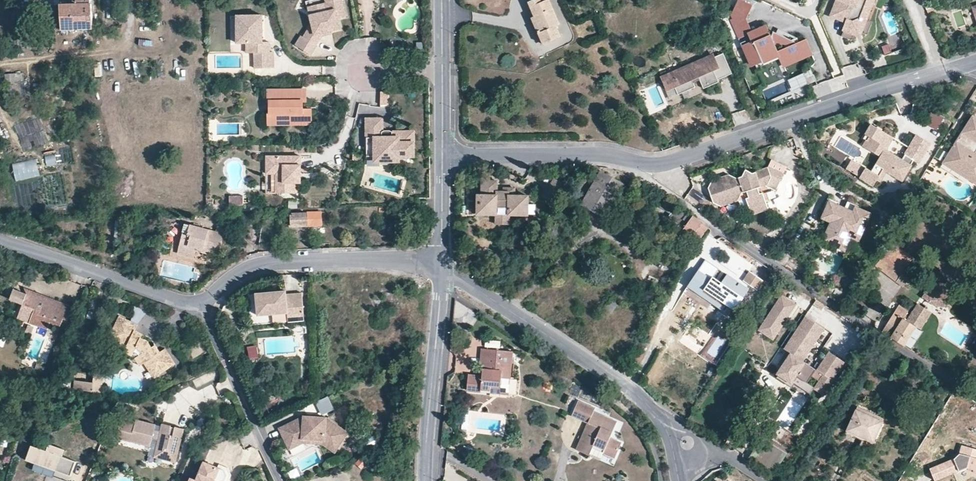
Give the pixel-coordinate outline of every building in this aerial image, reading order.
[(74,29),(74,26),(92,25),(90,0),(77,0),(77,4),(60,4),(61,30),(74,29)] [(327,4),(317,6),(319,15),(311,16),(313,25),(309,30),(308,29),(303,36),(315,45),(324,33),(341,30),(339,19),(347,17),(343,0),(327,4)] [(535,16),(542,32),(538,33),(543,44),(560,37),(556,26),(560,24),(549,0),(547,0),(541,2),(540,0),(532,0),(529,1),(535,16)] [(831,16),(847,22),(842,37),(852,41),(854,35),(855,34),(853,31),(858,28),(859,32),(861,33),(867,35),(872,22),(864,19),(871,1),(868,0),(838,0),(831,16)] [(747,20),(753,8),(740,2),(732,18),(734,21),(736,25),(747,20)] [(264,41),(264,14),(238,15),(238,42),(256,41),(256,67),(275,67),(275,51),(271,51),(271,41),(264,41)] [(535,16),(531,17),(538,33),(542,32),(535,16)] [(753,34),(747,20),(736,25),(734,26),(740,40),(751,35),(753,34)] [(800,44),(798,39),(772,32),(771,37),(767,28),(753,34),(751,35),(755,44),(750,46),(749,47),(744,49),(752,67),(756,65),(763,62),(763,63),(772,59),(766,46),(773,43),(774,45),(786,45),(787,49),(777,54),(780,60),(782,64),(789,61),(790,63),(805,56),(804,54),(811,51),(807,41),(800,44)] [(315,45),(303,36),(301,34),(294,43),(309,54),(316,46),(315,45)] [(758,70),(780,60),(777,54),(774,45),(773,43),(766,46),(772,59),(763,63),(763,62),(756,65),(758,70)] [(885,56),(893,53),(889,44),(882,47),(885,56)] [(784,68),(813,55),(811,51),(804,54),(805,56),(790,63),(789,61),(782,64),(784,68)] [(733,75),(724,54),(715,58),(714,56),(662,79),(668,92),(676,89),(679,97),(696,89),(693,81),(699,78),(705,90),(720,84),(719,81),(733,75)] [(817,83),(812,71),(805,74),(810,86),(817,83)] [(24,74),(6,73),(6,87),(24,88),(24,74)] [(305,90),(269,90),(269,101),(271,101),(271,112),(273,112),(273,122),(311,122),(311,109),(301,109),(301,102),(305,102),(305,90)] [(732,115),(736,125),(746,122),(742,111),(732,115)] [(925,123),(938,131),(946,118),(932,111),(925,123)] [(971,116),(943,160),(975,180),(975,179),(975,161),(967,155),(975,143),(975,144),(975,120),(971,116)] [(414,132),(392,132),(389,130),(382,130),(381,119),(366,119),(366,156),(374,156),(379,161),(393,161),(398,156),(414,156),(414,132)] [(900,181),(912,162),(917,164),(929,145),(916,136),(900,161),(884,151),(892,138),(871,125),(865,135),(868,137),(866,141),(862,147),(879,157),(869,173),(863,169),(858,177),(871,186),(875,179),(882,169),(884,171),(900,181)] [(830,151),(833,147),(831,145),(828,143),(825,148),(830,151)] [(974,154),(975,151),(975,144),(975,143),(967,155),(975,161),(975,155),(974,154)] [(45,157),(47,166),(58,163),(56,154),(45,157)] [(300,157),(266,157),(266,174),(276,174),(276,184),(281,183),(281,194),(294,194),(294,184),(294,174),(300,174),(300,157)] [(37,159),(12,164),(17,184),(42,178),(37,159)] [(858,177),(863,169),(849,160),(844,168),(858,177)] [(975,180),(943,160),(940,163),(975,185),(975,179),(975,180)] [(788,169),(772,162),(769,169),(754,175),(753,178),(747,180),(744,179),(738,181),(731,177),(713,184),(710,191),(715,206),(723,209),(740,202),(743,195),(749,193),(751,197),(748,198),(749,200),(752,209),(754,209),(769,203),(765,192),(762,193),(760,187),(765,185),(778,191),(788,169)] [(878,181),(884,171),(882,169),(875,179),(878,181)] [(625,184),(601,170),(581,204),(605,219),(625,184)] [(754,175),(747,172),(744,179),(747,180),(753,178),(754,175)] [(476,198),(477,216),(496,216),(510,216),(526,216),(526,197),(512,197),(504,197),(504,193),(500,193),(493,193),(493,183),(480,183),(480,197),(476,198)] [(840,201),(829,195),(823,208),(825,209),(829,202),(836,206),(838,202),(839,203),(840,201)] [(248,205),(248,196),(234,196),(234,205),(248,205)] [(671,214),(669,217),(680,225),(676,230),(680,233),(678,237),(687,244),(693,236),(702,223),(694,217),(681,209),(678,214),(673,210),(676,206),(659,196),(655,204),(671,214)] [(859,204),(848,199),(845,206),(839,203),(838,202),(836,206),(829,202),(825,209),(822,215),(828,218),(826,223),(829,224),(822,238),(834,243),(836,239),(845,243),(850,233),(858,237),(870,212),(858,206),(859,204)] [(771,208),(769,203),(754,209),(752,209),(754,215),(771,208)] [(292,213),(292,225),(322,225),(321,213),(292,213)] [(496,216),(496,227),(510,226),(510,216),(496,216)] [(693,236),(700,241),(707,230),(709,228),(702,223),(693,236)] [(217,254),(223,235),(184,224),(178,243),(195,248),(197,242),(203,244),(202,250),(217,254)] [(194,252),(195,248),(178,243),(177,247),(194,252)] [(876,265),(897,281),(907,268),(914,259),(893,243),(876,265)] [(715,282),(718,278),(702,267),(699,271),(715,282)] [(769,275),(756,267),(752,273),(764,282),(769,275)] [(904,286),(914,273),(907,268),(897,281),(904,286)] [(721,286),(715,282),(699,271),(684,293),(694,301),(699,294),(710,302),(720,309),(739,282),(729,275),(721,286)] [(751,272),(745,281),(759,291),(764,282),(752,273),(751,272)] [(948,283),(929,283),(929,294),(948,295),(948,283)] [(252,288),(252,319),(298,319),(298,312),(306,312),(306,291),(290,291),(290,288),(281,288),(272,288),(252,288)] [(52,314),(55,305),(26,295),(15,290),(11,299),(23,303),(20,312),(31,317),(30,322),(47,329),(49,323),(60,326),(63,318),(52,314)] [(28,290),(26,295),(55,305),(52,314),(63,318),(67,320),(71,307),(28,290)] [(699,294),(694,301),(706,308),(710,302),(699,294)] [(781,294),(763,324),(778,333),(797,304),(781,294)] [(948,295),(929,294),(925,294),(922,298),(936,307),(948,307),(948,295)] [(617,307),(610,303),(605,310),(611,314),(617,307)] [(918,303),(907,321),(917,328),(921,330),(933,313),(918,303)] [(718,315),(721,309),(712,305),(709,311),(718,315)] [(908,312),(900,307),(883,331),(905,346),(917,328),(907,321),(904,319),(908,312)] [(142,336),(135,333),(136,329),(138,324),(120,315),(109,338),(126,346),(124,350),(126,352),(128,353),(129,357),(131,359),(134,360),(137,361),(140,365),(145,362),(155,376),(168,367),(159,353),(161,351),(155,343),(151,346),(147,339),(142,336)] [(826,328),(806,316),(799,327),(818,339),(826,328)] [(763,324),(759,330),(774,340),(778,333),(763,324)] [(818,339),(799,327),(792,338),(812,350),(818,339)] [(812,350),(792,338),(785,349),(788,351),(805,361),(812,350)] [(247,348),(250,359),(259,357),(256,345),(247,348)] [(168,367),(174,363),(165,348),(161,351),(159,353),(168,367)] [(489,385),(499,386),(499,377),(507,378),(509,351),(480,348),(478,375),(466,374),(465,390),(481,391),(481,388),(489,388),(489,385)] [(783,366),(778,374),(779,375),(793,384),(798,376),(809,383),(813,376),(821,380),(816,388),(826,395),(835,380),(834,380),(818,370),(805,361),(788,351),(784,358),(787,360),(783,366)] [(834,380),(846,361),(830,351),(818,370),(834,380)] [(103,374),(94,373),(92,391),(101,392),(103,374)] [(816,388),(809,383),(798,376),(793,384),(779,375),(778,378),(795,389),(797,385),(812,395),(816,388)] [(507,378),(499,377),(499,386),(498,392),(506,393),(507,378)] [(614,457),(621,442),(611,437),(617,423),(594,412),(596,407),(578,400),(572,414),(589,422),(577,449),(601,460),(604,452),(614,457)] [(848,434),(865,442),(867,437),(876,442),(885,422),(875,418),(873,421),(870,419),(871,416),(859,410),(848,434)] [(290,444),(305,436),(324,439),(337,450),(349,435),(329,418),(309,416),(302,419),(303,422),(299,424),(297,421),(283,429),(290,444)] [(132,443),(133,441),(151,445),(152,440),(159,442),(165,447),(165,450),(165,453),(164,459),(177,462),(185,430),(176,428),(172,427),(163,425),(161,431),(161,435),(154,433),(155,430),(156,426),(148,423),(148,425),(144,424),(144,422),(136,420),(135,426),(121,422),(117,440),(132,443)] [(848,434),(847,437),(863,444),(865,442),(848,434)] [(292,448),(305,441),(323,443),(334,453),(337,450),(324,439),(305,436),(290,444),(292,448)] [(867,437),(865,442),(874,446),(876,442),(867,437)] [(164,459),(165,453),(165,450),(165,447),(159,442),(155,456),(164,459)] [(967,467),(975,470),(974,472),(975,472),(975,449),(963,445),(961,453),(955,459),(931,470),(935,480),(967,467)] [(33,447),(28,461),(72,478),(78,463),(64,458),(66,452),(52,446),(49,453),(33,447)] [(205,461),(198,479),(192,477),(191,480),(230,480),(233,474),(230,467),(221,463),(219,466),(205,461)]
